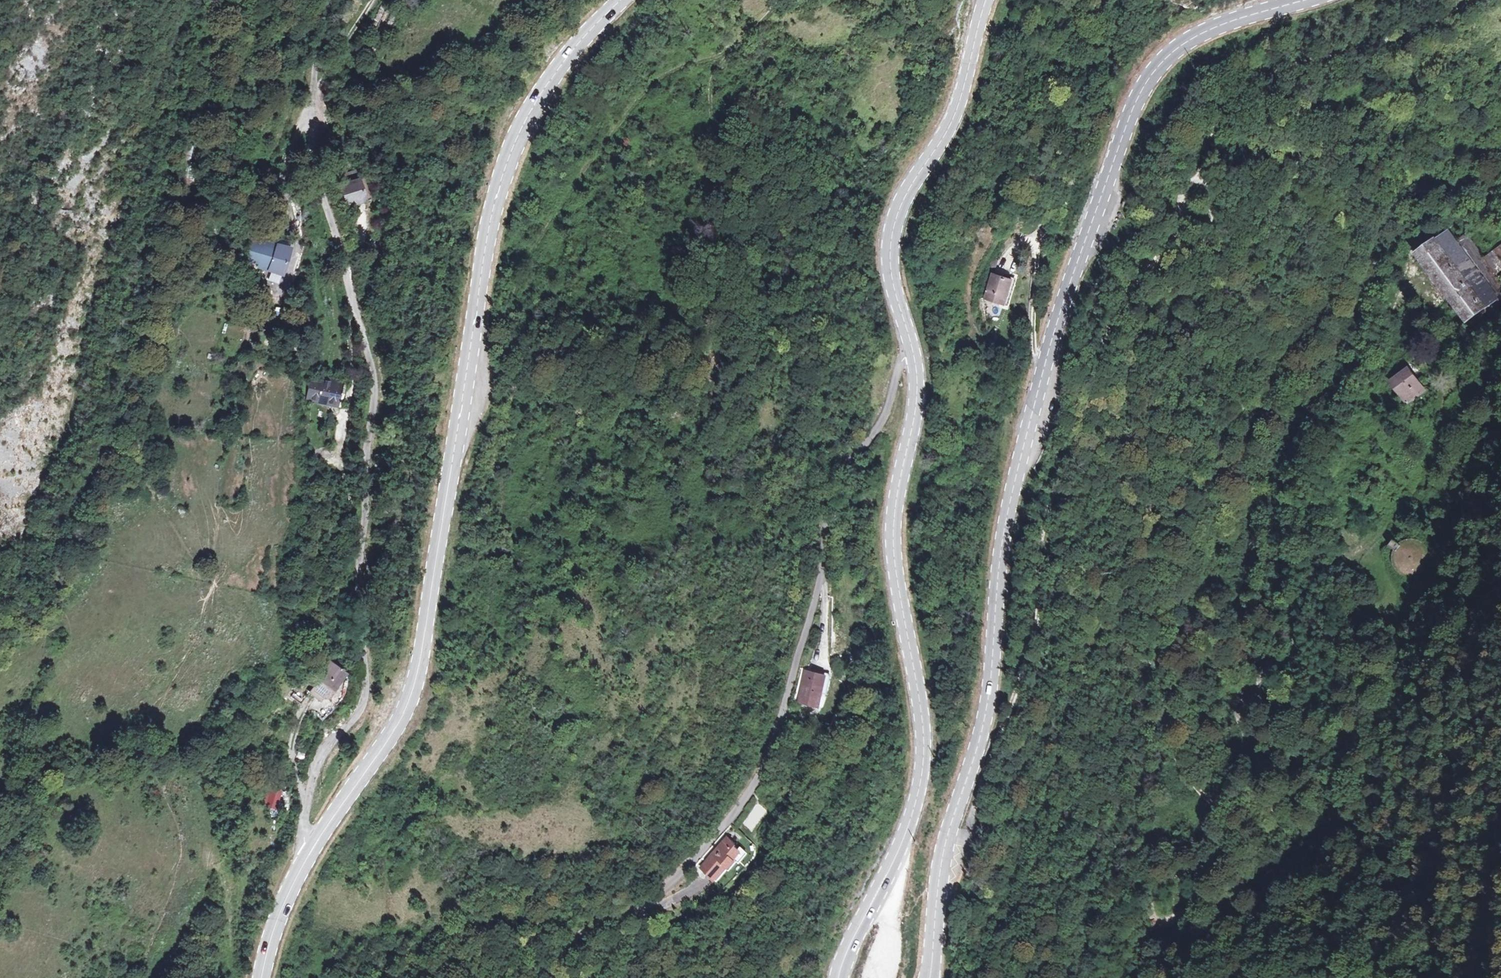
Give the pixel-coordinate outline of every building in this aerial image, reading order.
[(351,207),(368,201),(358,175),(342,182),(351,207)] [(1466,326),(1500,298),(1457,240),(1450,230),(1415,256),(1466,326)] [(262,268),(286,276),(294,247),(284,243),(283,248),(254,239),(248,260),(263,265),(262,268)] [(984,299),(1003,304),(1010,280),(992,275),(984,299)] [(1010,280),(1003,304),(1006,305),(1013,281),(1010,280)] [(264,300),(272,299),(273,292),(265,292),(264,300)] [(1408,405),(1428,391),(1409,368),(1389,383),(1408,405)] [(309,379),(312,404),(356,409),(357,392),(351,391),(351,380),(309,377),(309,379)] [(1393,621),(1383,615),(1377,627),(1387,632),(1393,621)] [(325,701),(343,680),(326,665),(319,674),(323,678),(307,694),(316,703),(321,698),(325,701)] [(807,671),(798,701),(819,707),(827,676),(807,671)] [(280,792),(270,788),(263,806),(274,810),(280,792)] [(756,801),(738,821),(751,832),(769,811),(756,801)] [(727,837),(701,868),(707,874),(705,875),(714,884),(727,867),(731,869),(736,863),(733,860),(740,852),(732,846),(735,843),(727,837)]
